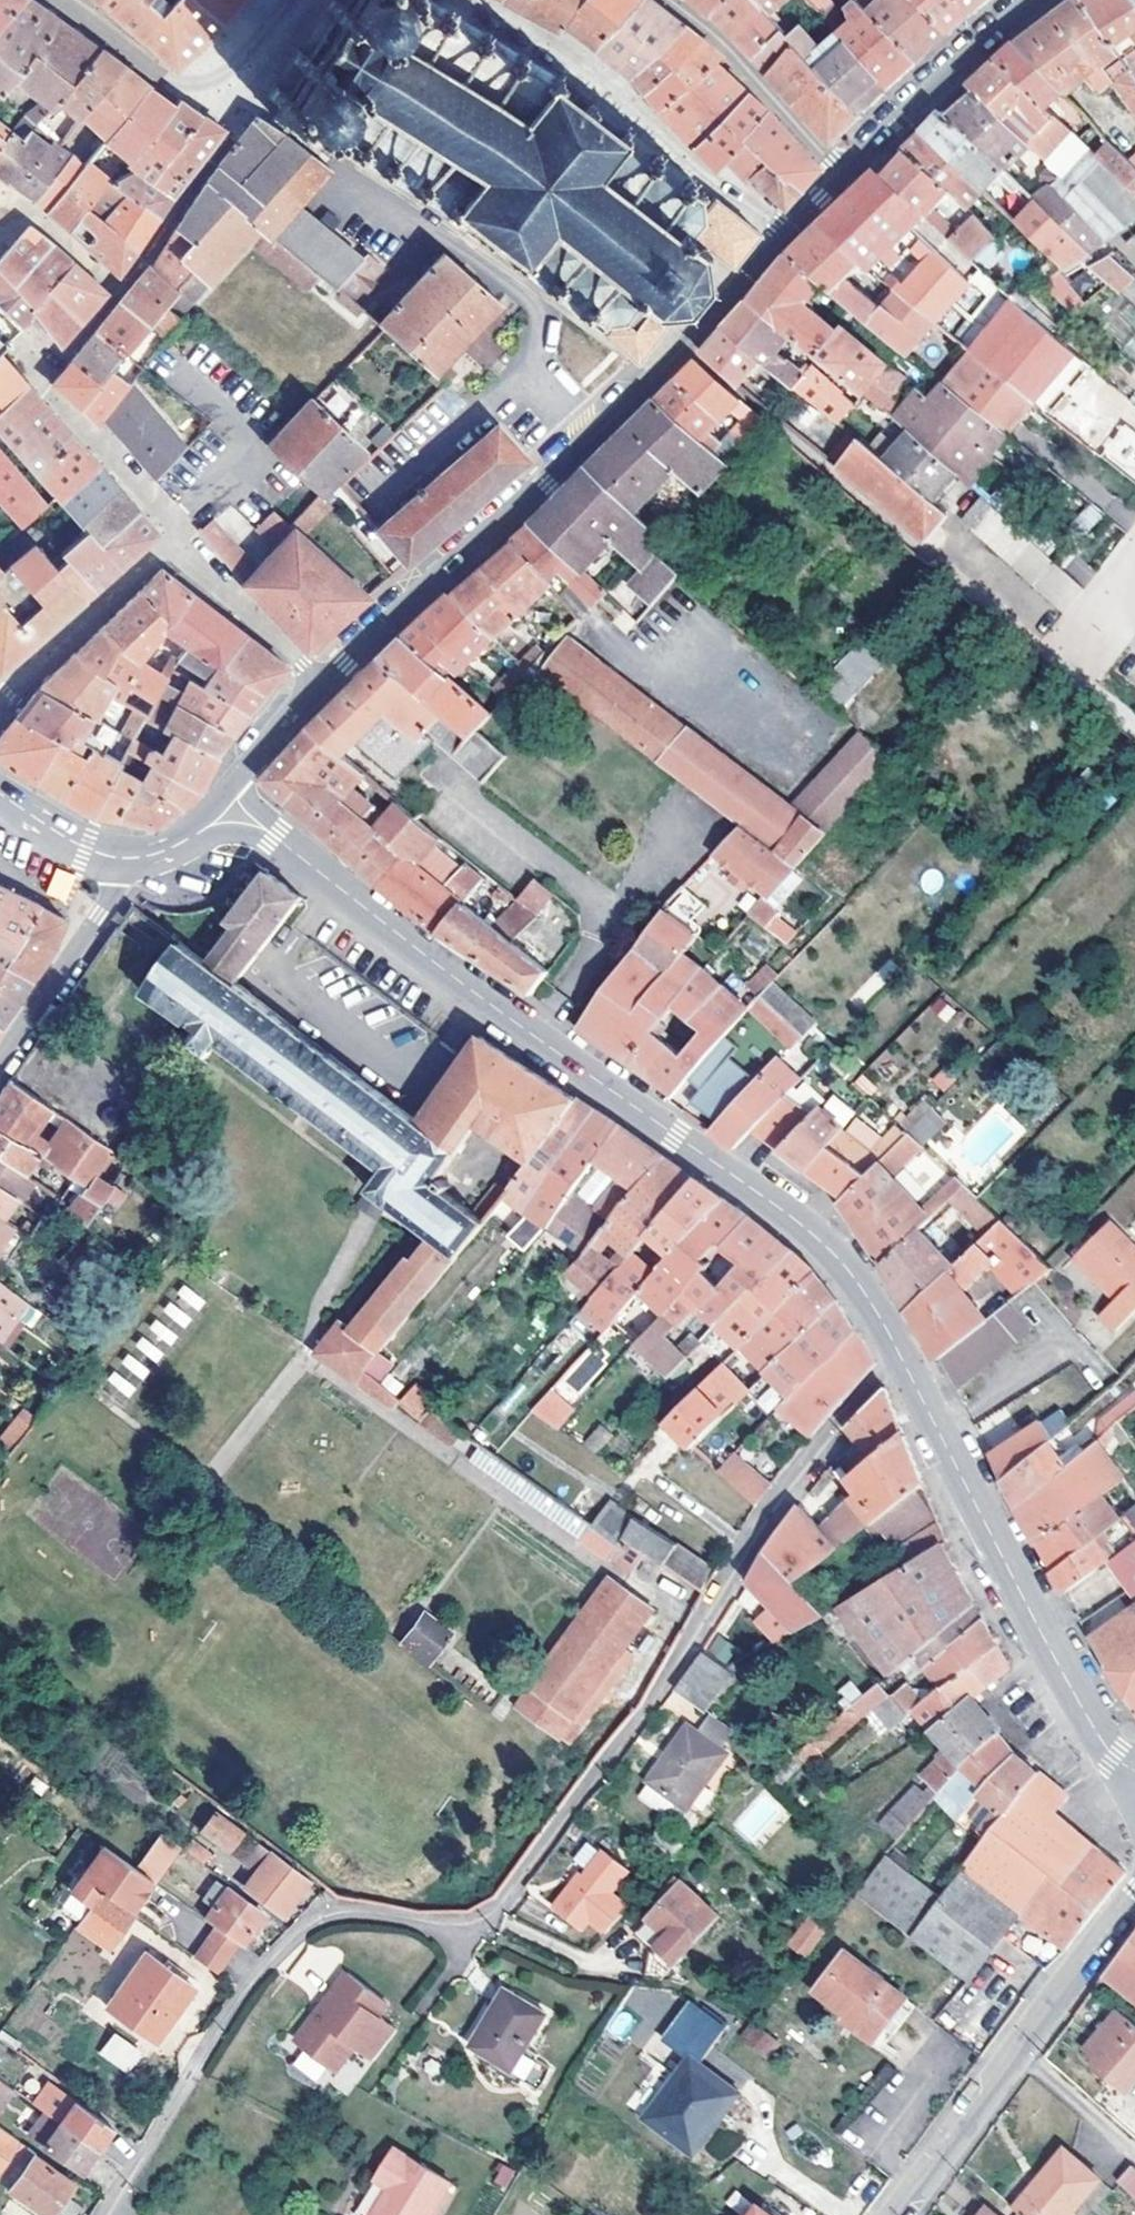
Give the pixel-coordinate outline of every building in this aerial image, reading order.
[(57,103),(102,50),(66,24),(36,3),(31,0),(22,0),(0,24),(0,93),(2,95),(15,80),(40,99),(28,115),(39,123),(57,103)] [(22,0),(0,0),(0,24),(22,0)] [(177,66),(195,49),(223,22),(199,0),(173,0),(162,12),(147,1),(148,0),(102,0),(177,66)] [(242,0),(199,0),(223,22),(242,0)] [(694,271),(697,260),(696,253),(694,247),(701,240),(709,246),(734,267),(761,232),(716,197),(703,212),(699,199),(707,196),(704,191),(695,194),(688,188),(694,180),(578,88),(580,85),(563,72),(560,74),(436,0),(327,0),(324,6),(332,12),(318,36),(307,55),(298,50),(292,60),(300,65),(286,90),(276,84),(270,95),(283,103),(276,115),(323,141),(445,216),(445,221),(462,232),(466,229),(568,309),(582,320),(588,312),(597,319),(593,327),(597,332),(603,322),(612,321),(603,334),(638,363),(667,324),(656,315),(658,307),(679,303),(684,312),(691,307),(685,294),(680,285),(694,271)] [(519,8),(525,0),(503,0),(509,3),(519,8)] [(563,24),(581,0),(525,0),(519,8),(535,17),(558,29),(563,24)] [(595,49),(640,0),(581,0),(563,24),(580,37),(595,49)] [(629,75),(682,24),(653,0),(640,0),(595,49),(610,61),(629,75)] [(734,0),(691,0),(695,2),(715,17),(734,0)] [(735,36),(766,10),(757,0),(734,0),(715,17),(725,26),(735,36)] [(774,19),(794,0),(757,0),(766,10),(774,19)] [(923,65),(858,0),(855,0),(849,6),(852,14),(857,20),(849,26),(840,15),(842,11),(832,0),(811,0),(846,40),(893,91),(917,70),(923,65)] [(955,35),(920,0),(885,0),(879,5),(874,0),(858,0),(923,65),(939,50),(955,35)] [(955,35),(985,8),(994,0),(920,0),(955,35)] [(1116,49),(1086,0),(1077,0),(1029,35),(1020,42),(1063,91),(1066,93),(1088,76),(1098,91),(1115,80),(1134,107),(1134,74),(1116,49)] [(1116,49),(1134,36),(1134,37),(1134,0),(1086,0),(1116,49)] [(786,32),(774,19),(766,10),(735,36),(745,46),(757,59),(786,32)] [(635,83),(643,91),(700,39),(682,24),(629,75),(635,83)] [(870,113),(893,91),(846,40),(830,54),(810,31),(795,42),(786,32),(757,59),(771,74),(801,49),(864,119),(870,113)] [(650,100),(658,109),(714,60),(720,55),(700,39),(643,91),(650,100)] [(1049,105),(1063,91),(1020,42),(1015,46),(1001,58),(1049,105)] [(841,139),(864,119),(801,49),(771,74),(834,145),(841,139)] [(78,120),(83,114),(121,64),(113,58),(102,50),(57,103),(78,120)] [(1049,105),(1001,58),(990,69),(978,80),(972,85),(975,87),(1015,122),(1028,110),(1044,126),(1031,138),(1036,142),(1054,162),(1064,173),(1053,185),(1107,240),(1134,221),(1134,187),(1081,137),(1049,105)] [(793,196),(799,188),(742,139),(767,110),(745,90),(722,68),(714,60),(658,109),(689,144),(714,167),(723,158),(749,181),(777,202),(787,202),(793,196)] [(73,154),(86,164),(148,84),(138,77),(121,64),(83,114),(96,125),(73,154)] [(114,149),(134,164),(175,105),(153,88),(148,84),(86,164),(49,211),(60,222),(70,230),(87,206),(107,180),(96,172),(114,149)] [(1036,142),(1031,138),(1015,122),(975,87),(969,94),(948,114),(1008,171),(1036,142)] [(1063,91),(1049,105),(1081,137),(1093,124),(1066,93),(1063,91)] [(131,167),(135,169),(141,170),(149,168),(153,160),(165,167),(203,113),(185,101),(180,98),(175,105),(134,164),(131,167)] [(365,259),(344,242),(334,234),(343,222),(331,213),(322,224),(298,204),(321,175),(325,177),(332,168),(315,155),(318,148),(323,141),(276,115),(262,107),(208,181),(197,197),(179,226),(205,247),(177,286),(163,305),(178,318),(250,237),(260,227),(268,234),(262,241),(277,252),(283,246),(319,275),(323,279),(338,290),(365,259)] [(742,139),(799,188),(803,184),(818,167),(767,110),(742,139)] [(1029,191),(1008,171),(948,114),(945,111),(929,127),(924,131),(987,191),(998,180),(1011,192),(1019,190),(1024,196),(1029,191)] [(113,181),(159,217),(173,198),(223,129),(219,126),(203,113),(165,167),(153,160),(149,168),(141,170),(135,169),(113,181)] [(28,115),(14,134),(23,143),(36,127),(39,123),(28,115)] [(14,134),(0,123),(0,152),(14,134)] [(1132,160),(1093,124),(1081,137),(1134,187),(1134,162),(1132,160)] [(60,145),(65,139),(53,131),(49,136),(53,139),(60,145)] [(970,209),(987,191),(924,131),(916,139),(905,149),(908,153),(952,191),(970,209)] [(65,148),(60,145),(53,139),(38,155),(23,143),(14,134),(0,152),(0,176),(20,187),(36,201),(73,154),(65,148)] [(60,145),(65,148),(70,143),(65,139),(60,145)] [(955,240),(962,232),(935,209),(952,191),(908,153),(904,157),(886,175),(923,210),(955,240)] [(49,211),(86,164),(73,154),(36,201),(41,205),(49,211)] [(1042,174),(1053,185),(1064,173),(1054,162),(1042,174)] [(823,223),(865,262),(872,268),(873,266),(898,288),(937,320),(972,280),(912,222),(923,210),(886,175),(882,172),(874,178),(870,183),(868,181),(843,204),(823,223)] [(87,206),(137,248),(149,232),(159,217),(113,181),(110,182),(107,180),(87,206)] [(1091,251),(1107,240),(1053,185),(1038,200),(1091,251)] [(380,200),(344,242),(365,259),(367,257),(389,232),(401,219),(380,200)] [(1066,267),(1091,251),(1038,200),(1017,220),(1066,267)] [(129,261),(137,248),(87,206),(70,230),(120,275),(129,261)] [(978,216),(962,232),(955,240),(991,274),(996,278),(1017,299),(1035,315),(1040,310),(1030,300),(1033,297),(1022,286),(1033,274),(994,232),(987,225),(978,216)] [(987,225),(994,232),(999,228),(992,221),(987,225)] [(909,353),(937,320),(898,288),(883,304),(852,277),(865,262),(823,223),(818,228),(791,253),(827,282),(865,312),(890,337),(909,353)] [(26,269),(52,244),(29,226),(0,252),(0,307),(20,326),(33,315),(7,288),(26,269)] [(153,267),(177,286),(205,247),(179,226),(168,243),(153,267)] [(259,245),(262,241),(268,234),(260,227),(250,237),(259,245)] [(694,247),(696,253),(709,246),(701,240),(694,247)] [(277,252),(262,241),(259,245),(311,286),(319,275),(283,246),(277,252)] [(26,269),(81,320),(105,291),(87,275),(59,251),(52,244),(26,269)] [(444,253),(381,325),(385,329),(435,374),(499,302),(444,253)] [(887,409),(896,399),(874,381),(892,361),(848,322),(842,328),(811,302),(827,282),(791,253),(785,259),(752,299),(795,333),(823,354),(868,392),(887,409)] [(1105,276),(1121,291),(1134,277),(1134,275),(1112,253),(1094,266),(1105,276)] [(338,290),(355,305),(364,294),(369,297),(377,287),(373,284),(383,273),(367,257),(365,259),(338,290)] [(181,321),(178,318),(163,305),(177,286),(153,267),(150,265),(132,288),(120,302),(148,325),(153,319),(171,334),(181,321)] [(72,330),(81,320),(26,269),(7,288),(33,315),(62,341),(72,330)] [(680,285),(685,294),(694,271),(680,285)] [(996,278),(991,274),(986,279),(990,284),(996,278)] [(1067,275),(1050,282),(1062,311),(1079,304),(1067,275)] [(385,329),(381,325),(355,305),(338,290),(323,279),(318,287),(357,320),(355,323),(375,339),(385,329)] [(858,402),(815,363),(809,372),(781,351),(795,333),(752,299),(748,304),(727,328),(786,375),(843,420),(858,402)] [(971,349),(1036,404),(1077,355),(1035,315),(1017,299),(971,349)] [(96,332),(123,354),(148,325),(120,302),(109,317),(96,332)] [(9,341),(6,338),(9,336),(20,326),(0,307),(0,348),(9,341)] [(762,404),(786,375),(727,328),(710,347),(705,352),(762,404)] [(85,347),(74,361),(99,382),(111,368),(123,354),(96,332),(85,347)] [(1008,436),(1036,404),(971,349),(943,381),(1008,436)] [(28,385),(17,373),(0,352),(0,411),(28,385)] [(823,354),(815,363),(858,402),(868,392),(823,354)] [(98,424),(130,383),(139,374),(131,368),(127,370),(122,376),(111,368),(99,382),(74,361),(62,375),(55,383),(80,406),(98,424)] [(748,443),(769,423),(699,361),(695,365),(678,382),(720,419),(730,407),(742,417),(731,429),(736,433),(748,443)] [(339,420),(355,402),(333,381),(316,399),(339,420)] [(993,454),(1008,436),(943,381),(928,398),(918,390),(904,405),(896,399),(887,409),(910,430),(957,472),(964,479),(971,486),(997,456),(993,454)] [(748,443),(736,433),(729,441),(726,439),(723,442),(712,432),(723,421),(720,419),(678,382),(662,397),(657,402),(728,463),(748,443)] [(189,446),(130,383),(98,424),(120,448),(155,485),(158,482),(189,446)] [(99,466),(70,432),(32,390),(28,385),(0,411),(0,432),(22,457),(56,494),(60,499),(99,466)] [(267,443),(322,498),(364,453),(312,400),(310,399),(292,417),(267,443)] [(1104,457),(1134,417),(1134,402),(1133,401),(1095,450),(1104,457)] [(591,467),(661,535),(669,525),(643,503),(672,471),(698,493),(728,463),(657,402),(632,427),(591,467)] [(1104,457),(1134,481),(1134,417),(1104,457)] [(378,533),(406,565),(411,561),(525,458),(510,442),(496,426),(378,533)] [(887,458),(933,499),(957,472),(910,430),(887,458)] [(373,445),(379,451),(393,437),(388,431),(373,445)] [(940,506),(933,499),(887,458),(862,435),(837,465),(896,515),(925,540),(948,513),(940,506)] [(47,502),(0,449),(0,499),(22,524),(47,502)] [(65,504),(80,521),(118,487),(107,474),(99,466),(60,499),(65,504)] [(534,524),(582,567),(616,535),(648,565),(633,581),(655,601),(679,575),(648,548),(661,535),(591,467),(584,474),(534,524)] [(933,499),(940,506),(964,479),(957,472),(933,499)] [(80,521),(87,528),(99,542),(138,509),(129,499),(118,487),(80,521)] [(47,502),(22,524),(32,535),(65,504),(60,499),(56,494),(47,502)] [(1068,571),(981,494),(960,518),(1066,612),(1087,588),(1068,571)] [(322,498),(293,528),(304,538),(318,522),(340,546),(354,535),(322,498)] [(1095,506),(1073,515),(1080,531),(1102,522),(1095,506)] [(57,566),(85,598),(158,532),(138,509),(99,542),(87,528),(62,551),(72,561),(66,566),(63,562),(57,566)] [(337,627),(369,598),(359,589),(304,538),(293,528),(291,530),(274,514),(260,531),(276,546),(256,569),(219,525),(204,537),(245,585),(299,644),(312,649),(337,627)] [(607,589),(582,567),(534,524),(524,533),(514,541),(549,580),(560,569),(595,602),(607,589)] [(453,594),(496,634),(550,581),(549,580),(514,541),(480,571),(453,594)] [(3,572),(0,569),(0,673),(85,598),(57,566),(51,560),(37,544),(20,558),(3,572)] [(0,566),(0,569),(3,572),(20,558),(15,553),(0,566)] [(359,589),(369,598),(391,578),(383,567),(359,589)] [(157,608),(119,645),(100,674),(115,682),(119,675),(132,685),(153,699),(158,690),(165,679),(167,676),(143,656),(164,628),(192,591),(162,569),(151,580),(140,591),(157,608)] [(636,620),(649,607),(621,580),(609,593),(636,620)] [(102,627),(119,645),(157,608),(140,591),(122,609),(102,627)] [(187,643),(266,691),(273,681),(286,664),(192,591),(164,628),(187,643)] [(417,627),(410,634),(454,668),(460,673),(470,663),(496,634),(453,594),(440,606),(417,627)] [(111,689),(115,682),(100,674),(119,645),(102,627),(91,638),(76,652),(111,689)] [(843,706),(895,653),(872,633),(820,684),(843,706)] [(450,674),(454,668),(410,634),(383,659),(474,735),(477,731),(494,712),(450,674)] [(262,695),(266,691),(187,643),(180,655),(209,673),(203,684),(250,712),(262,695)] [(803,815),(792,807),(578,643),(575,647),(569,643),(551,667),(542,660),(535,667),(550,678),(742,825),(795,867),(825,832),(887,766),(892,760),(859,731),(802,795),(812,803),(803,815)] [(535,667),(542,660),(550,651),(542,644),(523,660),(533,669),(535,667)] [(96,713),(111,689),(76,652),(58,668),(40,685),(95,715),(96,713)] [(505,756),(477,731),(474,735),(383,659),(323,716),(312,727),(343,754),(356,742),(396,776),(435,739),(483,781),(505,756)] [(533,669),(524,679),(540,691),(550,678),(535,667),(533,669)] [(483,674),(488,678),(492,673),(487,668),(483,674)] [(125,697),(132,685),(119,675),(115,682),(111,689),(125,697)] [(246,717),(250,712),(203,684),(191,676),(184,690),(177,702),(232,734),(246,717)] [(184,690),(165,679),(158,690),(177,702),(184,690)] [(76,748),(83,737),(80,736),(91,715),(95,715),(40,685),(27,702),(19,713),(76,748)] [(229,739),(232,734),(177,702),(158,690),(153,699),(147,711),(144,715),(174,731),(217,754),(229,739)] [(136,704),(122,729),(134,735),(136,732),(144,715),(147,711),(136,704)] [(92,814),(117,767),(121,760),(109,753),(92,743),(85,754),(76,748),(19,713),(0,737),(0,757),(28,774),(68,798),(92,814)] [(165,746),(174,731),(144,715),(136,732),(165,746)] [(342,799),(365,773),(343,754),(312,727),(304,736),(265,780),(289,801),(313,775),(342,799)] [(121,760),(127,748),(133,736),(134,735),(122,729),(122,730),(109,753),(121,760)] [(152,761),(201,787),(204,781),(217,754),(174,731),(165,746),(163,751),(151,745),(145,758),(152,761)] [(127,748),(145,758),(151,745),(133,736),(127,748)] [(83,737),(76,748),(85,754),(92,743),(83,737)] [(145,774),(152,761),(145,758),(127,748),(121,760),(117,767),(126,773),(130,766),(145,774)] [(199,790),(201,787),(152,761),(145,774),(140,781),(143,783),(179,806),(189,797),(199,790)] [(1066,790),(1081,804),(1105,780),(1090,765),(1066,790)] [(92,814),(123,819),(143,783),(140,781),(126,773),(117,767),(92,814)] [(375,826),(368,820),(350,805),(342,799),(313,775),(289,801),(334,841),(382,883),(406,854),(418,864),(441,838),(397,801),(375,826)] [(143,783),(123,819),(132,820),(157,824),(169,814),(179,806),(143,783)] [(802,795),(792,807),(803,815),(812,803),(802,795)] [(350,805),(368,820),(372,816),(368,813),(371,809),(356,798),(350,805)] [(795,868),(795,867),(742,825),(719,855),(736,868),(728,877),(740,885),(747,876),(771,896),(795,868)] [(448,888),(470,861),(441,838),(418,864),(448,888)] [(412,908),(442,931),(467,899),(481,909),(478,914),(517,940),(538,917),(519,901),(511,895),(499,908),(476,890),(487,875),(470,861),(448,888),(418,864),(406,854),(382,883),(412,908)] [(556,1086),(482,1036),(420,1116),(241,979),(303,899),(304,897),(262,865),(257,872),(265,877),(233,919),(240,925),(213,959),(186,939),(150,989),(199,1024),(191,1036),(216,1056),(225,1043),(391,1170),(377,1188),(434,1237),(416,1260),(412,1257),(351,1326),(342,1318),(327,1336),(315,1350),(316,1352),(394,1403),(400,1394),(396,1392),(382,1382),(378,1379),(363,1369),(390,1337),(506,1198),(508,1195),(497,1188),(476,1213),(449,1190),(455,1183),(446,1176),(440,1183),(437,1180),(481,1125),(530,1162),(575,1099),(556,1086)] [(65,902),(75,875),(54,868),(45,895),(65,902)] [(519,901),(538,917),(556,894),(537,878),(519,901)] [(32,980),(3,959),(38,904),(22,896),(0,884),(0,1026),(32,980)] [(595,1036),(613,1049),(688,953),(700,939),(692,932),(713,906),(690,884),(673,902),(654,926),(619,973),(599,999),(580,1025),(595,1036)] [(555,965),(517,940),(478,914),(481,909),(467,899),(442,931),(491,964),(533,993),(555,965)] [(3,959),(32,980),(51,949),(66,920),(56,914),(38,904),(3,959)] [(641,1069),(665,1085),(675,1092),(689,1077),(719,1044),(751,1009),(739,999),(688,953),(613,1049),(641,1069)] [(764,994),(752,1007),(794,1047),(800,1041),(803,1043),(820,1025),(776,981),(764,994)] [(752,1007),(764,994),(752,984),(739,999),(751,1009),(752,1007)] [(732,1054),(719,1044),(689,1077),(702,1088),(720,1066),(721,1067),(732,1054)] [(736,1146),(754,1128),(789,1094),(801,1082),(781,1062),(753,1092),(726,1119),(715,1132),(736,1146)] [(753,1092),(721,1067),(720,1066),(702,1088),(692,1101),(716,1120),(720,1114),(726,1119),(753,1092)] [(69,1115),(51,1138),(36,1127),(52,1105),(13,1080),(10,1079),(0,1093),(0,1129),(74,1179),(64,1193),(76,1200),(70,1210),(85,1221),(114,1181),(97,1169),(114,1148),(69,1115)] [(798,1161),(813,1173),(845,1132),(848,1129),(821,1109),(813,1118),(789,1094),(754,1128),(768,1138),(798,1161)] [(844,1125),(855,1112),(833,1094),(822,1107),(844,1125)] [(587,1107),(575,1099),(530,1162),(508,1195),(506,1198),(527,1214),(598,1114),(587,1107)] [(548,1228),(549,1226),(619,1128),(608,1121),(598,1114),(527,1214),(548,1228)] [(929,1146),(943,1131),(928,1117),(913,1132),(929,1146)] [(549,1226),(589,1254),(605,1237),(666,1160),(644,1145),(619,1128),(549,1226)] [(70,1210),(76,1200),(64,1193),(74,1179),(0,1129),(0,1158),(23,1175),(34,1160),(38,1165),(45,1170),(35,1184),(70,1210)] [(828,1184),(848,1200),(882,1164),(873,1158),(874,1154),(845,1132),(813,1173),(828,1184)] [(953,1199),(968,1184),(960,1176),(928,1209),(897,1180),(929,1146),(913,1132),(912,1134),(882,1164),(848,1200),(843,1205),(866,1239),(884,1267),(923,1228),(953,1199)] [(23,1175),(0,1158),(0,1187),(13,1197),(17,1200),(30,1180),(23,1175)] [(683,1172),(666,1160),(605,1237),(589,1254),(570,1274),(598,1296),(617,1274),(599,1258),(603,1253),(608,1253),(615,1244),(632,1257),(651,1236),(653,1233),(642,1223),(652,1213),(661,1222),(694,1179),(683,1172)] [(651,1236),(673,1256),(723,1198),(706,1187),(694,1179),(661,1222),(653,1233),(651,1236)] [(953,1199),(990,1234),(1005,1220),(982,1198),(968,1184),(953,1199)] [(13,1197),(0,1187),(0,1214),(13,1197)] [(710,1265),(723,1249),(751,1217),(737,1208),(723,1198),(673,1256),(651,1281),(643,1291),(668,1314),(685,1294),(706,1270),(710,1265)] [(72,1240),(40,1217),(24,1236),(59,1262),(74,1242),(72,1240)] [(723,1285),(744,1305),(796,1253),(775,1237),(751,1217),(723,1249),(740,1263),(723,1285)] [(0,1218),(0,1246),(14,1228),(0,1218)] [(943,1359),(990,1321),(964,1289),(995,1261),(991,1257),(1006,1244),(1024,1262),(1031,1269),(1041,1268),(1047,1262),(1005,1220),(990,1234),(957,1265),(910,1311),(919,1326),(940,1361),(943,1359)] [(1113,1223),(1076,1260),(1120,1302),(1104,1318),(1119,1333),(1134,1318),(1134,1245),(1113,1223)] [(910,1311),(957,1265),(923,1228),(884,1267),(898,1290),(910,1311)] [(745,1349),(746,1347),(818,1274),(808,1265),(796,1253),(744,1305),(722,1327),(745,1349)] [(621,1315),(643,1291),(651,1281),(629,1261),(617,1274),(598,1296),(621,1315)] [(1031,1269),(1024,1262),(992,1290),(1006,1308),(1012,1303),(1056,1270),(1047,1262),(1041,1268),(1031,1269)] [(746,1347),(769,1372),(804,1340),(840,1303),(831,1291),(818,1274),(746,1347)] [(29,1303),(0,1282),(0,1339),(29,1303)] [(685,1294),(668,1314),(680,1325),(697,1305),(685,1294)] [(609,1328),(621,1315),(598,1296),(586,1309),(609,1328)] [(172,1301),(163,1311),(183,1328),(191,1318),(172,1301)] [(771,1374),(793,1397),(858,1331),(850,1319),(840,1303),(804,1340),(769,1372),(771,1374)] [(990,1321),(943,1359),(958,1388),(1032,1328),(1012,1303),(1006,1308),(990,1321)] [(155,1320),(148,1330),(169,1346),(177,1335),(155,1320)] [(677,1372),(691,1359),(657,1325),(640,1344),(673,1377),(677,1372)] [(870,1351),(858,1331),(793,1397),(783,1408),(814,1439),(878,1364),(870,1351)] [(363,1369),(378,1379),(404,1349),(390,1337),(363,1369)] [(586,1381),(602,1366),(591,1354),(575,1369),(586,1381)] [(691,1359),(677,1372),(683,1378),(697,1364),(691,1359)] [(698,1446),(754,1391),(746,1382),(729,1365),(672,1420),(679,1427),(698,1446)] [(754,1391),(762,1382),(755,1375),(746,1382),(754,1391)] [(564,1425),(580,1407),(557,1385),(538,1405),(564,1425)] [(876,1460),(905,1436),(899,1420),(887,1389),(850,1429),(859,1439),(864,1447),(876,1460)] [(1120,1424),(1134,1409),(1134,1392),(1110,1415),(1119,1425),(1120,1424)] [(454,1442),(466,1424),(447,1412),(433,1402),(425,1412),(421,1419),(454,1442)] [(608,1423),(584,1404),(580,1407),(564,1425),(590,1443),(608,1423)] [(34,1418),(23,1408),(0,1435),(0,1440),(8,1447),(34,1418)] [(672,1420),(661,1431),(668,1438),(679,1427),(672,1420)] [(1131,1440),(1120,1424),(1119,1425),(1109,1435),(1120,1450),(1131,1440)] [(989,1449),(1004,1477),(1048,1446),(1053,1442),(1041,1425),(996,1452),(994,1447),(989,1449)] [(652,1546),(633,1533),(629,1539),(503,1451),(476,1431),(464,1449),(614,1558),(617,1555),(636,1569),(652,1546)] [(914,1458),(905,1436),(876,1460),(856,1477),(880,1520),(925,1485),(914,1458)] [(1029,1527),(1038,1544),(1103,1495),(1123,1481),(1098,1445),(1073,1464),(1020,1507),(1018,1508),(1029,1527)] [(1011,1492),(1020,1507),(1073,1464),(1068,1457),(1060,1462),(1048,1446),(1004,1477),(1011,1492)] [(758,1507),(774,1487),(738,1453),(721,1470),(758,1507)] [(832,1486),(839,1479),(831,1473),(825,1480),(832,1486)] [(939,1521),(925,1485),(880,1520),(872,1526),(870,1527),(875,1539),(884,1533),(891,1547),(939,1521)] [(1053,1572),(1096,1539),(1120,1520),(1103,1495),(1038,1544),(1045,1556),(1053,1572)] [(858,1501),(825,1530),(842,1549),(870,1527),(872,1526),(858,1501)] [(797,1584),(842,1549),(825,1530),(802,1507),(786,1529),(768,1554),(797,1584)] [(1134,1541),(1134,1509),(1124,1518),(1134,1533),(1130,1536),(1134,1542),(1134,1541)] [(629,1531),(633,1533),(652,1546),(711,1588),(721,1571),(640,1516),(629,1531)] [(920,1560),(941,1548),(949,1544),(942,1527),(941,1526),(909,1544),(920,1560)] [(1064,1592),(1109,1559),(1096,1539),(1053,1572),(1059,1582),(1064,1592)] [(1134,1542),(1109,1559),(1129,1589),(1134,1597),(1134,1541),(1134,1542)] [(915,1656),(977,1606),(961,1580),(941,1548),(920,1560),(828,1616),(823,1618),(834,1631),(849,1621),(891,1675),(902,1667),(915,1656)] [(823,1618),(828,1616),(797,1584),(768,1554),(749,1582),(771,1606),(797,1633),(823,1618)] [(616,1575),(534,1682),(537,1683),(523,1702),(565,1733),(661,1606),(616,1575)] [(779,1643),(797,1633),(771,1606),(756,1619),(779,1643)] [(915,1656),(928,1670),(986,1623),(981,1615),(977,1606),(915,1656)] [(1090,1639),(1134,1709),(1134,1606),(1090,1639)] [(11,1617),(0,1609),(0,1632),(11,1617)] [(405,1639),(430,1659),(453,1628),(428,1609),(405,1639)] [(951,1687),(963,1677),(1001,1650),(994,1638),(986,1623),(928,1670),(945,1688),(951,1687)] [(719,1637),(709,1651),(726,1663),(736,1649),(719,1637)] [(689,1667),(719,1690),(732,1673),(727,1670),(702,1650),(695,1660),(689,1667)] [(963,1677),(979,1696),(1011,1669),(1007,1662),(1001,1650),(963,1677)] [(914,1681),(928,1670),(915,1656),(902,1667),(914,1681)] [(705,1708),(719,1690),(689,1667),(675,1686),(705,1708)] [(932,1735),(962,1709),(972,1702),(979,1696),(963,1677),(951,1687),(945,1688),(925,1705),(914,1714),(932,1735)] [(825,1754),(878,1711),(893,1699),(881,1683),(859,1701),(849,1710),(772,1778),(778,1784),(803,1762),(811,1769),(827,1756),(825,1754)] [(914,1714),(925,1705),(909,1686),(893,1699),(909,1718),(914,1714)] [(849,1710),(859,1701),(852,1693),(843,1701),(849,1710)] [(909,1718),(893,1699),(878,1711),(893,1731),(909,1718)] [(936,1801),(943,1794),(1000,1731),(981,1720),(962,1709),(932,1735),(952,1759),(923,1782),(936,1801)] [(712,1717),(700,1734),(727,1754),(739,1738),(712,1717)] [(700,1734),(690,1728),(651,1782),(645,1791),(683,1819),(690,1810),(727,1754),(700,1734)] [(966,1812),(980,1796),(1015,1754),(1009,1745),(1000,1731),(943,1794),(966,1812)] [(977,1838),(984,1843),(1039,1774),(1027,1764),(1015,1754),(980,1796),(987,1802),(999,1812),(977,1838)] [(1065,1799),(1039,1774),(984,1843),(963,1870),(969,1875),(949,1901),(942,1896),(913,1874),(888,1854),(870,1877),(857,1895),(973,1980),(1023,1915),(1068,1950),(1125,1874),(1102,1855),(1053,1817),(1065,1799)] [(877,1824),(896,1840),(933,1798),(913,1782),(877,1824)] [(759,1850),(791,1813),(763,1788),(730,1825),(759,1850)] [(184,1798),(178,1794),(172,1803),(178,1807),(184,1798)] [(823,1802),(827,1806),(832,1801),(829,1796),(823,1802)] [(966,1812),(959,1821),(966,1827),(987,1802),(980,1796),(966,1812)] [(194,1842),(203,1829),(216,1810),(206,1803),(191,1821),(199,1827),(190,1837),(194,1842)] [(308,1880),(216,1810),(203,1829),(230,1851),(237,1843),(262,1865),(248,1883),(245,1887),(282,1915),(308,1880)] [(135,1867),(154,1881),(180,1846),(161,1832),(135,1867)] [(245,1887),(248,1883),(194,1842),(190,1837),(182,1848),(241,1892),(245,1887)] [(103,1890),(136,1914),(158,1884),(154,1881),(135,1867),(107,1847),(85,1877),(103,1890)] [(631,1873),(603,1854),(578,1890),(574,1888),(557,1912),(588,1934),(594,1925),(610,1936),(634,1909),(615,1896),(631,1873)] [(74,1892),(93,1906),(103,1890),(85,1877),(74,1892)] [(650,1918),(686,1953),(721,1917),(685,1882),(650,1918)] [(205,1903),(211,1907),(223,1891),(216,1886),(205,1903)] [(226,1887),(223,1891),(211,1907),(204,1917),(215,1925),(238,1941),(241,1943),(262,1913),(226,1887)] [(114,1947),(136,1914),(103,1890),(93,1906),(80,1924),(114,1947)] [(796,1942),(811,1954),(832,1927),(817,1915),(796,1942)] [(216,1972),(238,1941),(215,1925),(194,1955),(216,1972)] [(1105,1975),(1134,2000),(1134,1933),(1105,1975)] [(195,1984),(145,1952),(108,2005),(159,2039),(195,1984)] [(846,1952),(816,1988),(878,2035),(907,1999),(846,1952)] [(294,2046),(311,2058),(321,2057),(323,2067),(336,2076),(354,2050),(374,2063),(396,2032),(377,2019),(385,2007),(343,1977),(323,2005),(328,2009),(323,2017),(314,2018),(294,2046)] [(512,2073),(525,2054),(549,2018),(507,1991),(471,2047),(491,2060),(512,2073)] [(323,2005),(314,2018),(323,2017),(328,2009),(323,2005)] [(1134,2083),(1134,2025),(1118,2010),(1084,2050),(1096,2060),(1092,2065),(1126,2094),(1134,2083)] [(764,2058),(777,2043),(751,2021),(738,2037),(764,2058)] [(143,2053),(120,2037),(108,2053),(131,2069),(143,2053)] [(512,2073),(491,2060),(486,2067),(518,2089),(536,2062),(525,2054),(512,2073)] [(311,2058),(323,2067),(321,2057),(311,2058)] [(684,2147),(713,2107),(720,2112),(734,2092),(686,2057),(642,2117),(684,2147)] [(0,2112),(16,2090),(0,2079),(0,2112)] [(48,2113),(99,2149),(115,2127),(51,2082),(35,2104),(48,2113)] [(690,2152),(720,2112),(713,2107),(684,2147),(690,2152)] [(84,2171),(99,2149),(48,2113),(33,2134),(84,2171)] [(2,2178),(24,2141),(0,2124),(0,2177),(2,2178)] [(402,2147),(394,2159),(407,2167),(415,2155),(402,2147)] [(1100,2180),(1064,2151),(1015,2209),(1021,2214),(1070,2214),(1100,2180)] [(394,2159),(360,2214),(436,2214),(457,2181),(415,2155),(407,2167),(394,2159)] [(39,2157),(16,2191),(50,2214),(57,2214),(63,2207),(75,2214),(80,2214),(86,2207),(70,2196),(78,2185),(39,2157)] [(1134,2197),(1134,2168),(1133,2165),(1119,2183),(1134,2197)] [(756,2204),(749,2214),(771,2214),(756,2204)]
